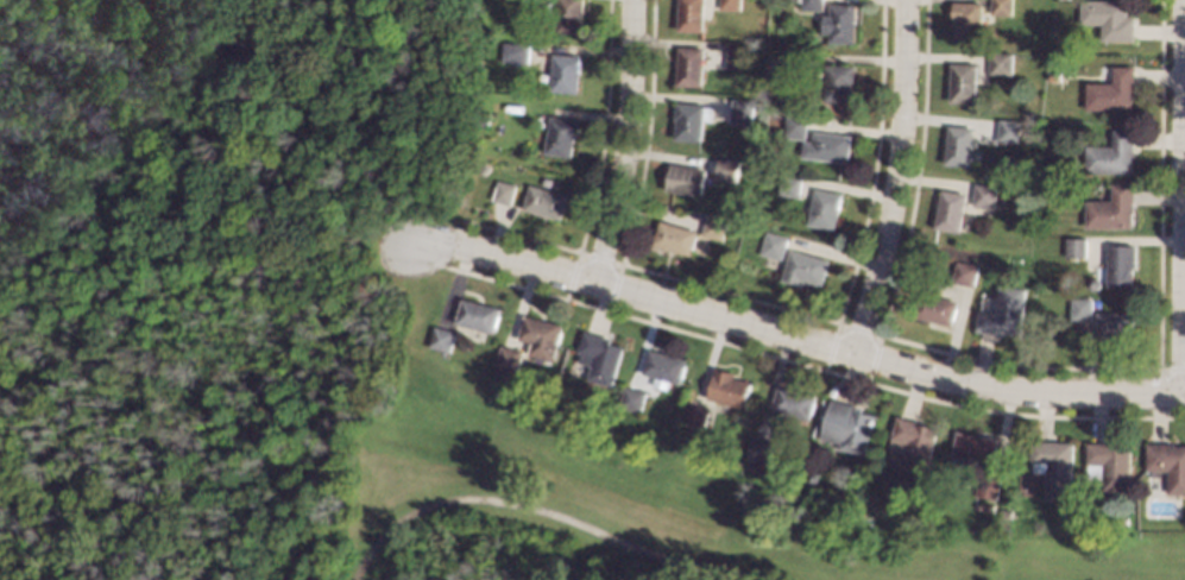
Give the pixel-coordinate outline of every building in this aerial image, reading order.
[(555,32),(555,0),(581,0),(581,33),(555,32)] [(677,31),(678,0),(703,0),(702,31),(677,31)] [(740,11),(740,0),(719,0),(719,10),(740,11)] [(802,8),(803,0),(823,0),(822,10),(802,8)] [(989,14),(990,0),(1011,0),(1010,15),(989,14)] [(1079,23),(1080,0),(1126,0),(1126,17),(1133,17),(1133,42),(1101,40),(1101,24),(1079,23)] [(855,4),(853,43),(828,42),(830,31),(822,31),(822,17),(830,17),(831,2),(855,4)] [(981,42),(953,42),(953,20),(951,20),(952,2),(981,2),(981,42)] [(529,43),(528,63),(502,62),(503,42),(529,43)] [(727,44),(748,45),(746,69),(726,68),(727,44)] [(702,46),(701,87),(675,86),(677,46),(702,46)] [(579,56),(576,93),(549,92),(551,53),(579,56)] [(1010,75),(988,75),(988,53),(1010,53),(1010,75)] [(975,63),(973,102),(948,101),(950,62),(975,63)] [(855,83),(851,83),(851,101),(824,101),(824,65),(855,65),(855,83)] [(1133,95),(1130,95),(1130,111),(1084,109),(1085,82),(1111,82),(1111,67),(1134,67),(1133,95)] [(752,101),(750,124),(730,121),(732,99),(752,101)] [(704,105),(700,141),(674,139),(675,119),(674,119),(675,101),(704,105)] [(806,116),(803,138),(783,137),(784,115),(806,116)] [(578,119),(575,137),(573,137),(571,157),(544,153),(548,116),(578,119)] [(487,119),(486,127),(477,126),(478,119),(487,119)] [(1019,121),(1016,143),(995,140),(997,119),(1019,121)] [(751,125),(750,134),(739,132),(740,124),(751,125)] [(972,127),(969,166),(943,164),(947,125),(972,127)] [(1132,174),(1085,172),(1085,145),(1112,146),(1112,128),(1133,128),(1132,174)] [(849,134),(846,162),(811,158),(813,131),(849,134)] [(714,181),(736,183),(739,161),(717,158),(714,181)] [(705,169),(701,195),(667,189),(670,163),(705,169)] [(486,169),(484,177),(477,175),(478,168),(486,169)] [(800,177),(799,196),(779,195),(780,176),(800,177)] [(515,184),(509,204),(490,198),(496,179),(515,184)] [(567,194),(560,220),(521,208),(528,183),(567,194)] [(1132,227),(1085,228),(1085,201),(1112,201),(1111,184),(1132,183),(1132,227)] [(995,185),(992,207),(971,206),(973,184),(995,185)] [(839,193),(832,229),(806,223),(813,188),(839,193)] [(964,194),(958,231),(933,226),(940,189),(964,194)] [(726,220),(721,239),(701,234),(706,214),(726,220)] [(695,231),(688,254),(651,244),(658,220),(695,231)] [(786,237),(779,258),(759,252),(765,231),(786,237)] [(1085,238),(1085,256),(1064,256),(1065,238),(1085,238)] [(1135,266),(1132,266),(1132,288),(1107,286),(1107,245),(1135,245),(1135,266)] [(827,259),(820,284),(802,279),(800,284),(781,278),(789,248),(827,259)] [(976,265),(971,285),(950,280),(954,260),(976,265)] [(1022,286),(1017,334),(975,330),(976,310),(994,311),(997,284),(1022,286)] [(956,301),(948,324),(912,315),(918,290),(956,301)] [(500,308),(493,333),(455,321),(462,297),(500,308)] [(1090,298),(1090,319),(1070,319),(1071,297),(1090,298)] [(1132,339),(1114,339),(1114,341),(1095,340),(1096,313),(1132,313),(1132,339)] [(562,324),(553,360),(529,354),(531,342),(518,339),(524,315),(562,324)] [(456,330),(452,351),(429,346),(435,324),(456,330)] [(612,338),(611,341),(624,346),(613,384),(590,377),(593,365),(578,360),(580,352),(579,351),(585,330),(612,338)] [(524,352),(518,371),(510,368),(508,376),(494,372),(503,345),(524,352)] [(687,359),(680,383),(642,372),(649,348),(687,359)] [(736,373),(735,377),(751,382),(744,408),(708,397),(717,367),(736,373)] [(779,384),(815,393),(809,418),(771,409),(779,384)] [(647,390),(642,412),(620,408),(625,386),(647,390)] [(863,406),(862,411),(875,415),(864,454),(840,448),(842,443),(821,437),(831,398),(863,406)] [(710,408),(705,427),(683,421),(688,402),(710,408)] [(921,422),(921,424),(937,428),(926,477),(901,471),(906,450),(889,447),(896,416),(921,422)] [(996,436),(994,461),(952,456),(956,430),(996,436)] [(752,435),(774,441),(768,462),(746,456),(752,435)] [(1073,442),(1071,499),(1046,498),(1047,471),(1035,471),(1035,462),(1032,462),(1033,441),(1073,442)] [(1114,445),(1130,445),(1129,490),(1103,490),(1103,475),(1089,475),(1089,464),(1086,464),(1088,442),(1114,442),(1114,445)] [(1175,446),(1184,446),(1184,493),(1170,493),(1170,471),(1147,471),(1147,442),(1175,442),(1175,446)] [(971,464),(970,472),(960,471),(962,462),(971,464)] [(821,468),(818,483),(806,480),(811,465),(821,468)] [(1001,477),(997,498),(976,494),(979,474),(1001,477)] [(1011,509),(1010,518),(1001,517),(1002,508),(1011,509)]
